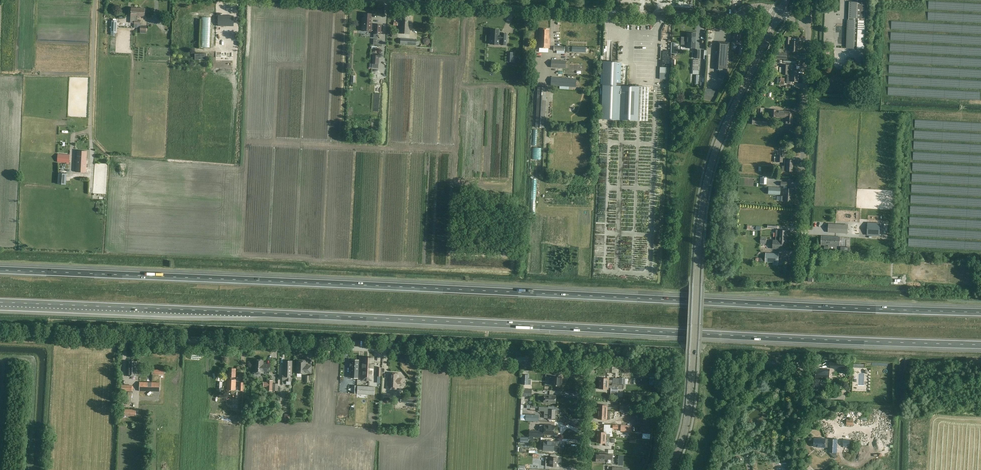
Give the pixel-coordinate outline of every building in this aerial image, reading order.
[(849,18),(849,20),(848,20),(846,48),(864,49),(866,21),(864,21),(865,5),(864,5),(864,0),(857,0),(858,0),(858,2),(849,2),(849,18)] [(380,34),(381,25),(374,24),(374,26),(371,26),(371,24),(371,14),(364,13),(364,18),(362,18),(361,31),(371,32),(371,30),(374,30),(374,34),(380,34)] [(233,16),(218,16),(218,26),(233,26),(233,16)] [(410,27),(410,16),(400,16),(400,23),(400,25),(399,34),(409,34),(410,29),(409,29),(409,27),(410,27)] [(501,33),(501,35),(499,35),(499,30),(491,29),(491,37),(490,37),(489,41),(490,41),(490,44),(499,45),(499,40),(501,40),(501,45),(506,45),(506,34),(501,33)] [(540,29),(539,39),(538,39),(538,48),(549,48),(550,38),(549,38),(549,29),(540,29)] [(740,43),(741,32),(733,32),(733,42),(740,43)] [(696,33),(687,33),(686,48),(695,48),(696,33)] [(785,37),(784,44),(789,44),(789,51),(797,51),(798,42),(791,41),(791,37),(785,37)] [(729,43),(718,42),(717,70),(727,70),(729,43)] [(372,68),(378,68),(380,68),(380,64),(378,64),(379,56),(372,55),(372,68)] [(565,68),(566,61),(551,60),(551,67),(565,68)] [(615,86),(616,83),(620,83),(621,63),(616,62),(603,61),(602,85),(601,119),(619,120),(638,121),(639,87),(620,86),(615,86)] [(782,75),(786,75),(787,74),(792,75),(792,77),(797,78),(798,71),(790,71),(788,71),(789,65),(782,65),(782,75)] [(797,82),(797,78),(792,77),(792,75),(787,74),(786,75),(786,84),(790,84),(791,82),(797,82)] [(576,79),(551,77),(550,85),(575,87),(576,79)] [(544,128),(547,88),(538,87),(535,127),(544,128)] [(718,90),(705,88),(704,95),(717,97),(718,90)] [(785,112),(779,112),(779,110),(770,109),(770,116),(776,117),(784,118),(784,119),(792,119),(793,112),(785,112)] [(768,118),(752,117),(752,125),(767,126),(768,118)] [(77,160),(76,160),(75,172),(86,173),(87,161),(87,151),(77,151),(77,160)] [(57,162),(62,162),(62,163),(69,163),(70,155),(63,154),(58,154),(57,162)] [(793,160),(785,159),(784,166),(782,166),(782,171),(792,171),(793,160)] [(58,173),(57,184),(66,184),(67,174),(58,173)] [(781,196),(781,201),(791,201),(791,189),(783,189),(783,196),(781,196)] [(829,223),(829,232),(838,232),(843,232),(843,226),(838,226),(838,223),(829,223)] [(868,223),(867,236),(880,236),(881,223),(868,223)] [(840,237),(822,236),(821,245),(840,246),(840,237)] [(786,238),(776,237),(776,240),(773,240),(773,248),(783,249),(783,245),(786,245),(786,238)] [(778,263),(779,254),(766,253),(765,262),(778,263)] [(358,365),(359,362),(359,360),(351,360),(351,362),(350,362),(350,368),(351,368),(350,378),(358,378),(358,369),(362,369),(362,379),(373,379),(374,358),(362,358),(362,365),(358,365)] [(254,364),(254,372),(255,373),(255,374),(256,375),(258,375),(258,374),(258,373),(259,373),(262,373),(262,372),(270,372),(270,365),(263,365),(263,360),(255,360),(255,364),(254,364)] [(282,380),(286,380),(286,384),(291,384),(291,380),(292,380),(292,374),(292,365),(292,361),(284,361),(284,375),(283,375),(282,380)] [(297,361),(297,373),(311,373),(311,366),(305,366),(305,361),(297,361)] [(136,367),(136,362),(129,362),(129,367),(127,367),(127,376),(137,377),(138,368),(136,367)] [(228,377),(231,377),(231,380),(227,380),(227,390),(236,391),(236,380),(234,380),(234,377),(235,377),(236,369),(228,368),(228,377)] [(815,370),(815,379),(824,379),(824,380),(829,380),(830,369),(823,369),(823,370),(815,370)] [(402,378),(400,378),(400,374),(391,373),(390,381),(387,381),(387,389),(399,390),(399,384),(402,384),(402,378)] [(551,385),(561,386),(562,377),(560,377),(557,377),(557,373),(545,373),(545,376),(552,377),(551,385)] [(272,391),(273,381),(267,381),(267,383),(264,383),(263,387),(267,387),(266,391),(272,391)] [(160,382),(139,382),(139,391),(160,391),(160,382)] [(348,385),(348,394),(374,395),(375,387),(348,385)] [(555,403),(556,396),(544,395),(543,403),(555,403)] [(552,420),(552,418),(555,418),(555,410),(555,407),(548,406),(548,409),(547,409),(547,407),(541,407),(539,407),(539,411),(541,411),(544,411),(544,418),(548,418),(548,419),(552,420)] [(529,431),(529,437),(544,437),(544,434),(554,435),(555,425),(544,425),(544,431),(529,431)] [(814,438),(814,447),(819,447),(825,448),(825,447),(829,447),(829,452),(837,453),(838,439),(830,439),(829,444),(825,444),(826,439),(818,438),(818,439),(814,438)] [(553,450),(554,441),(552,441),(552,439),(548,439),(548,441),(544,441),(543,450),(553,450)] [(550,461),(550,466),(556,466),(557,458),(550,457),(550,458),(546,457),(546,461),(550,461)]
